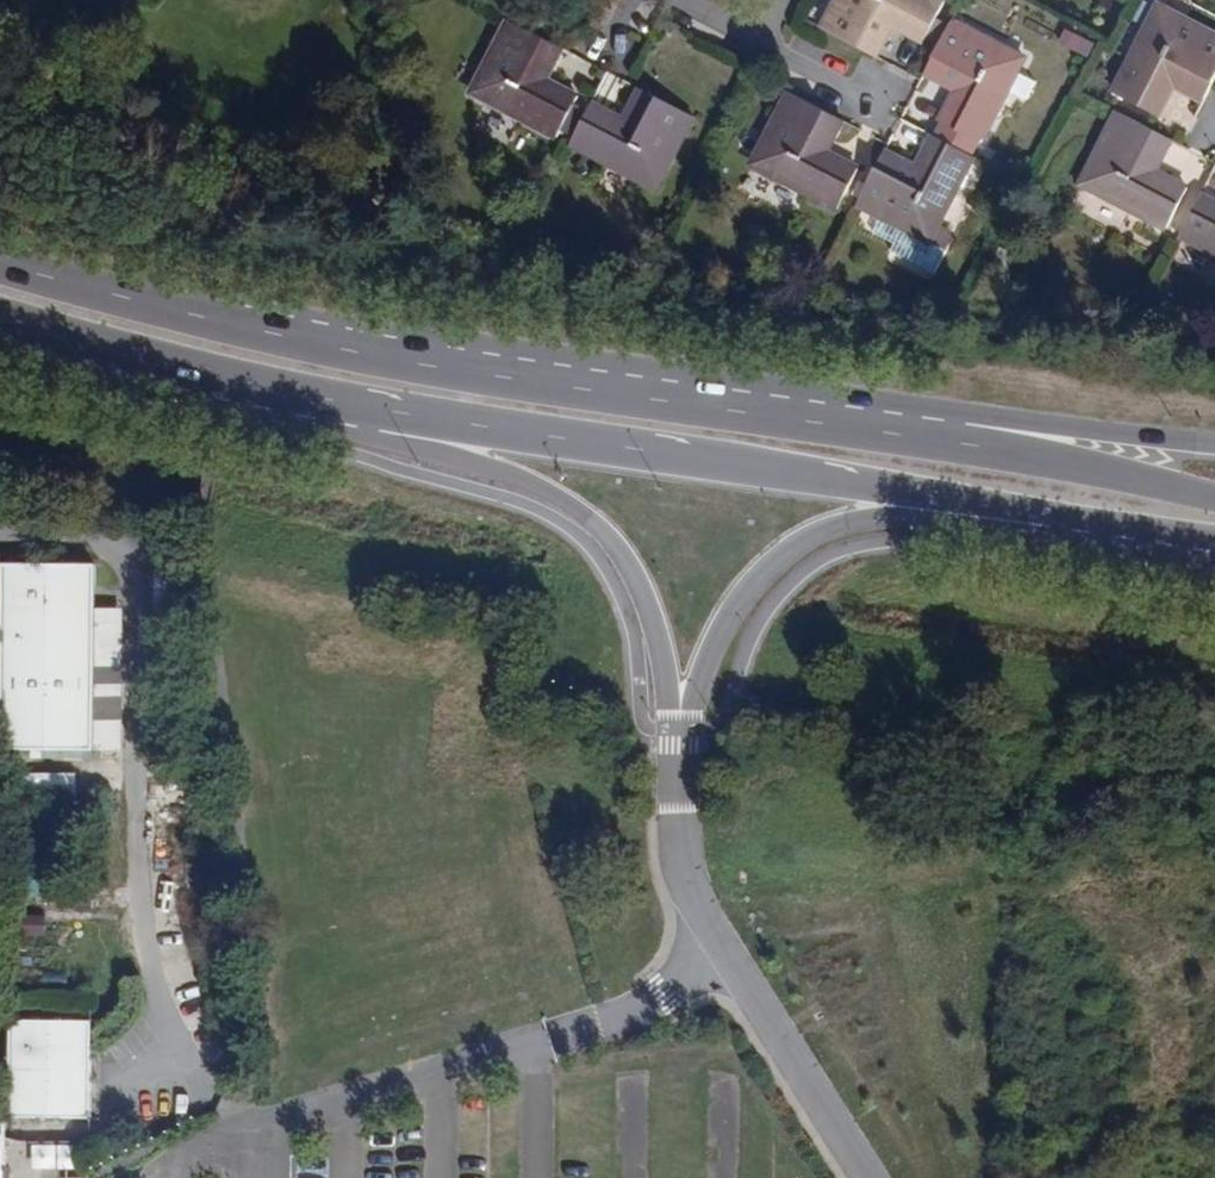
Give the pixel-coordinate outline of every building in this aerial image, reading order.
[(942,7),(929,0),(834,0),(817,31),(871,61),(888,28),(921,46),(942,7)] [(1175,83),(1206,98),(1214,81),(1214,36),(1160,7),(1115,93),(1158,116),(1175,83)] [(953,18),(924,72),(957,89),(939,123),(980,144),(1026,58),(953,18)] [(555,138),(578,97),(544,80),(561,48),(509,20),(471,92),(555,138)] [(790,84),(751,157),(837,203),(859,162),(827,144),(843,113),(790,84)] [(693,119),(641,90),(624,122),(591,104),(569,145),(655,191),(693,119)] [(1115,110),(1077,185),(1163,229),(1185,186),(1153,169),(1169,138),(1115,110)] [(972,158),(932,136),(914,168),(882,151),(853,206),(895,228),(887,244),(917,260),(926,244),(972,158)] [(1198,192),(1176,236),(1214,256),(1214,201),(1198,192)] [(2,747),(91,749),(93,607),(93,563),(4,561),(2,747)] [(96,607),(95,749),(124,748),(126,607),(96,607)] [(74,772),(19,770),(18,795),(73,797),(74,772)] [(25,896),(59,899),(63,862),(28,859),(25,896)] [(48,915),(22,913),(21,934),(47,936),(48,915)] [(92,1115),(92,1022),(12,1020),(11,1114),(92,1115)] [(59,1169),(59,1144),(33,1144),(33,1169),(59,1169)] [(86,1169),(86,1144),(59,1144),(59,1169),(86,1169)]
